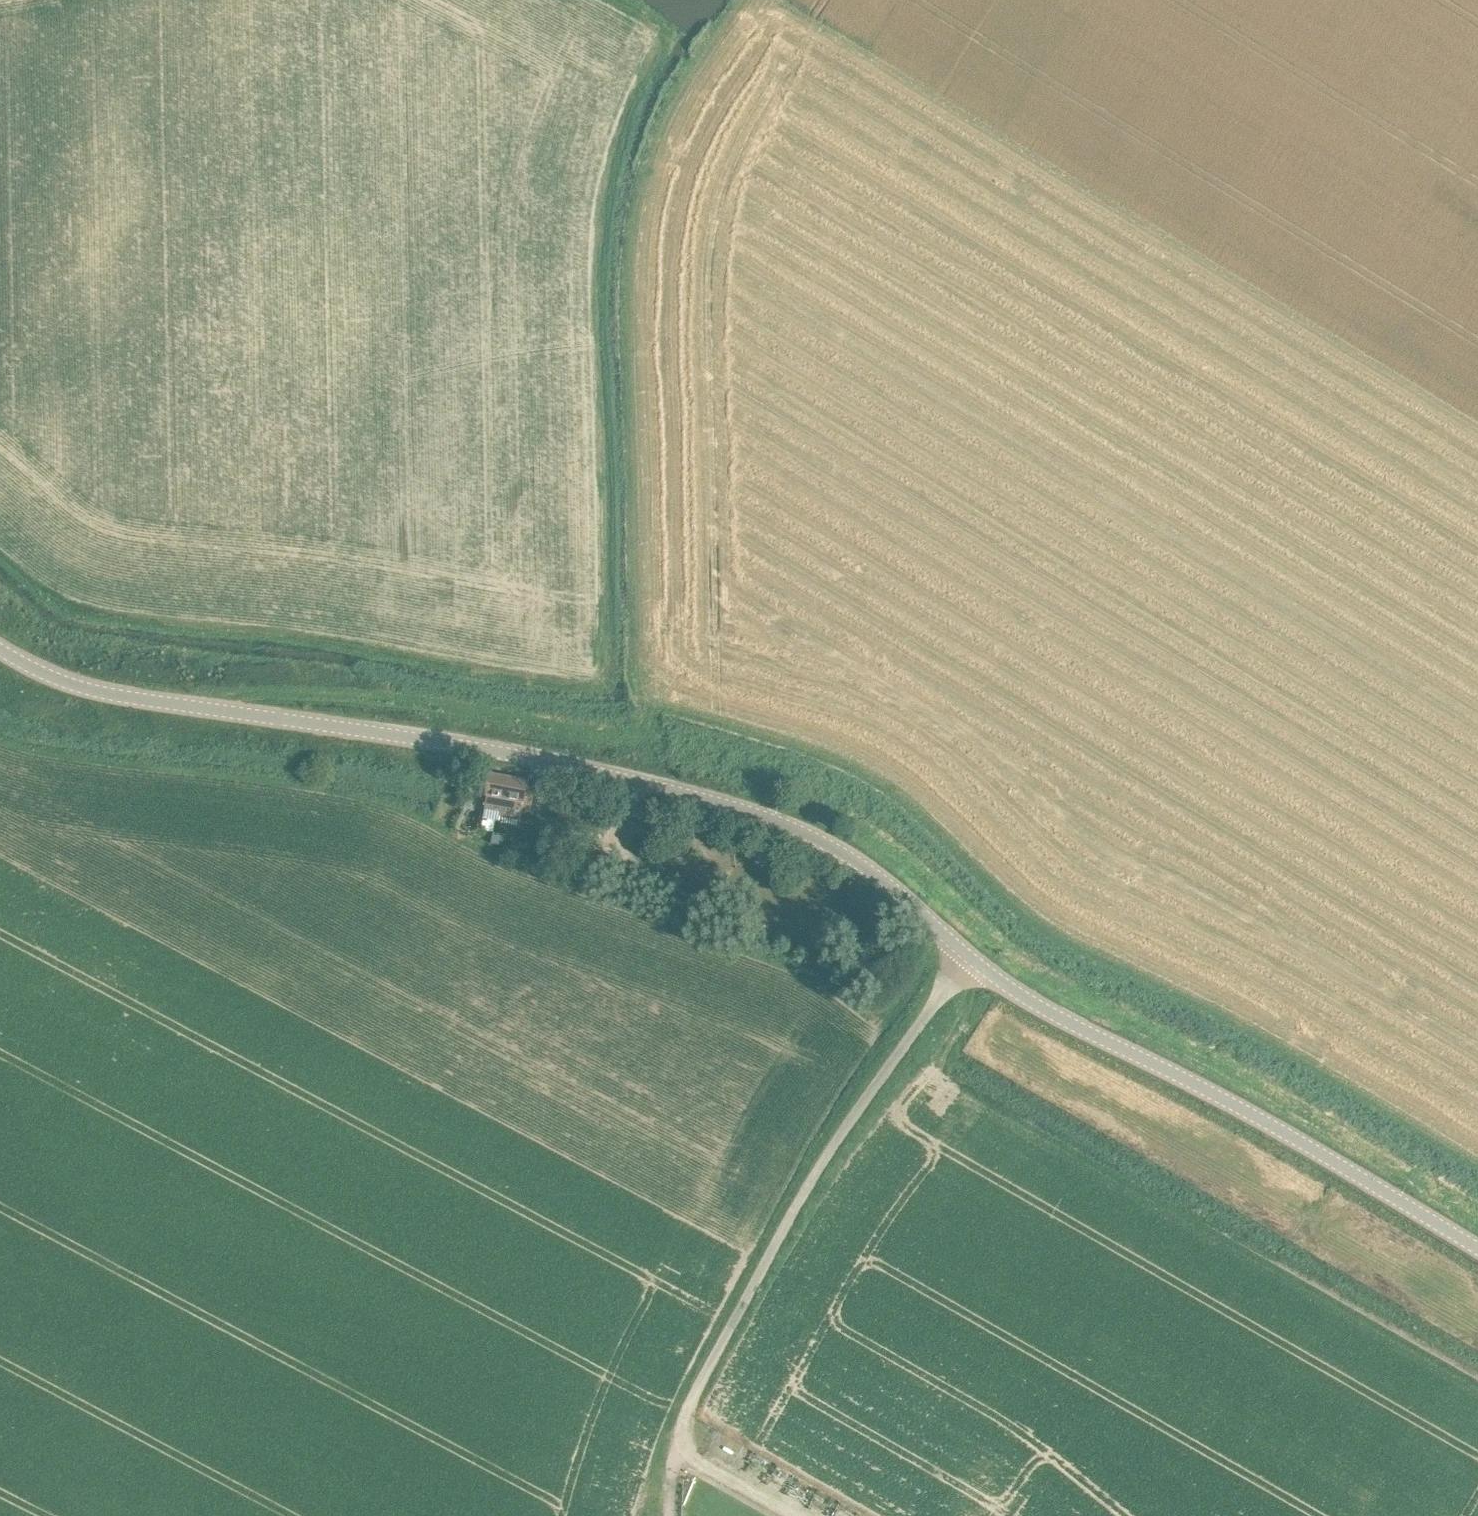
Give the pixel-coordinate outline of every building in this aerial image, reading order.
[(1373,282),(1378,275),(1360,263),(1355,270),(1373,282)] [(529,816),(530,808),(534,788),(526,787),(527,782),(491,775),(483,818),(500,821),(500,818),(520,822),(522,815),(529,816)] [(596,865),(599,854),(588,851),(585,862),(596,865)] [(620,878),(621,870),(611,869),(609,877),(620,878)]
